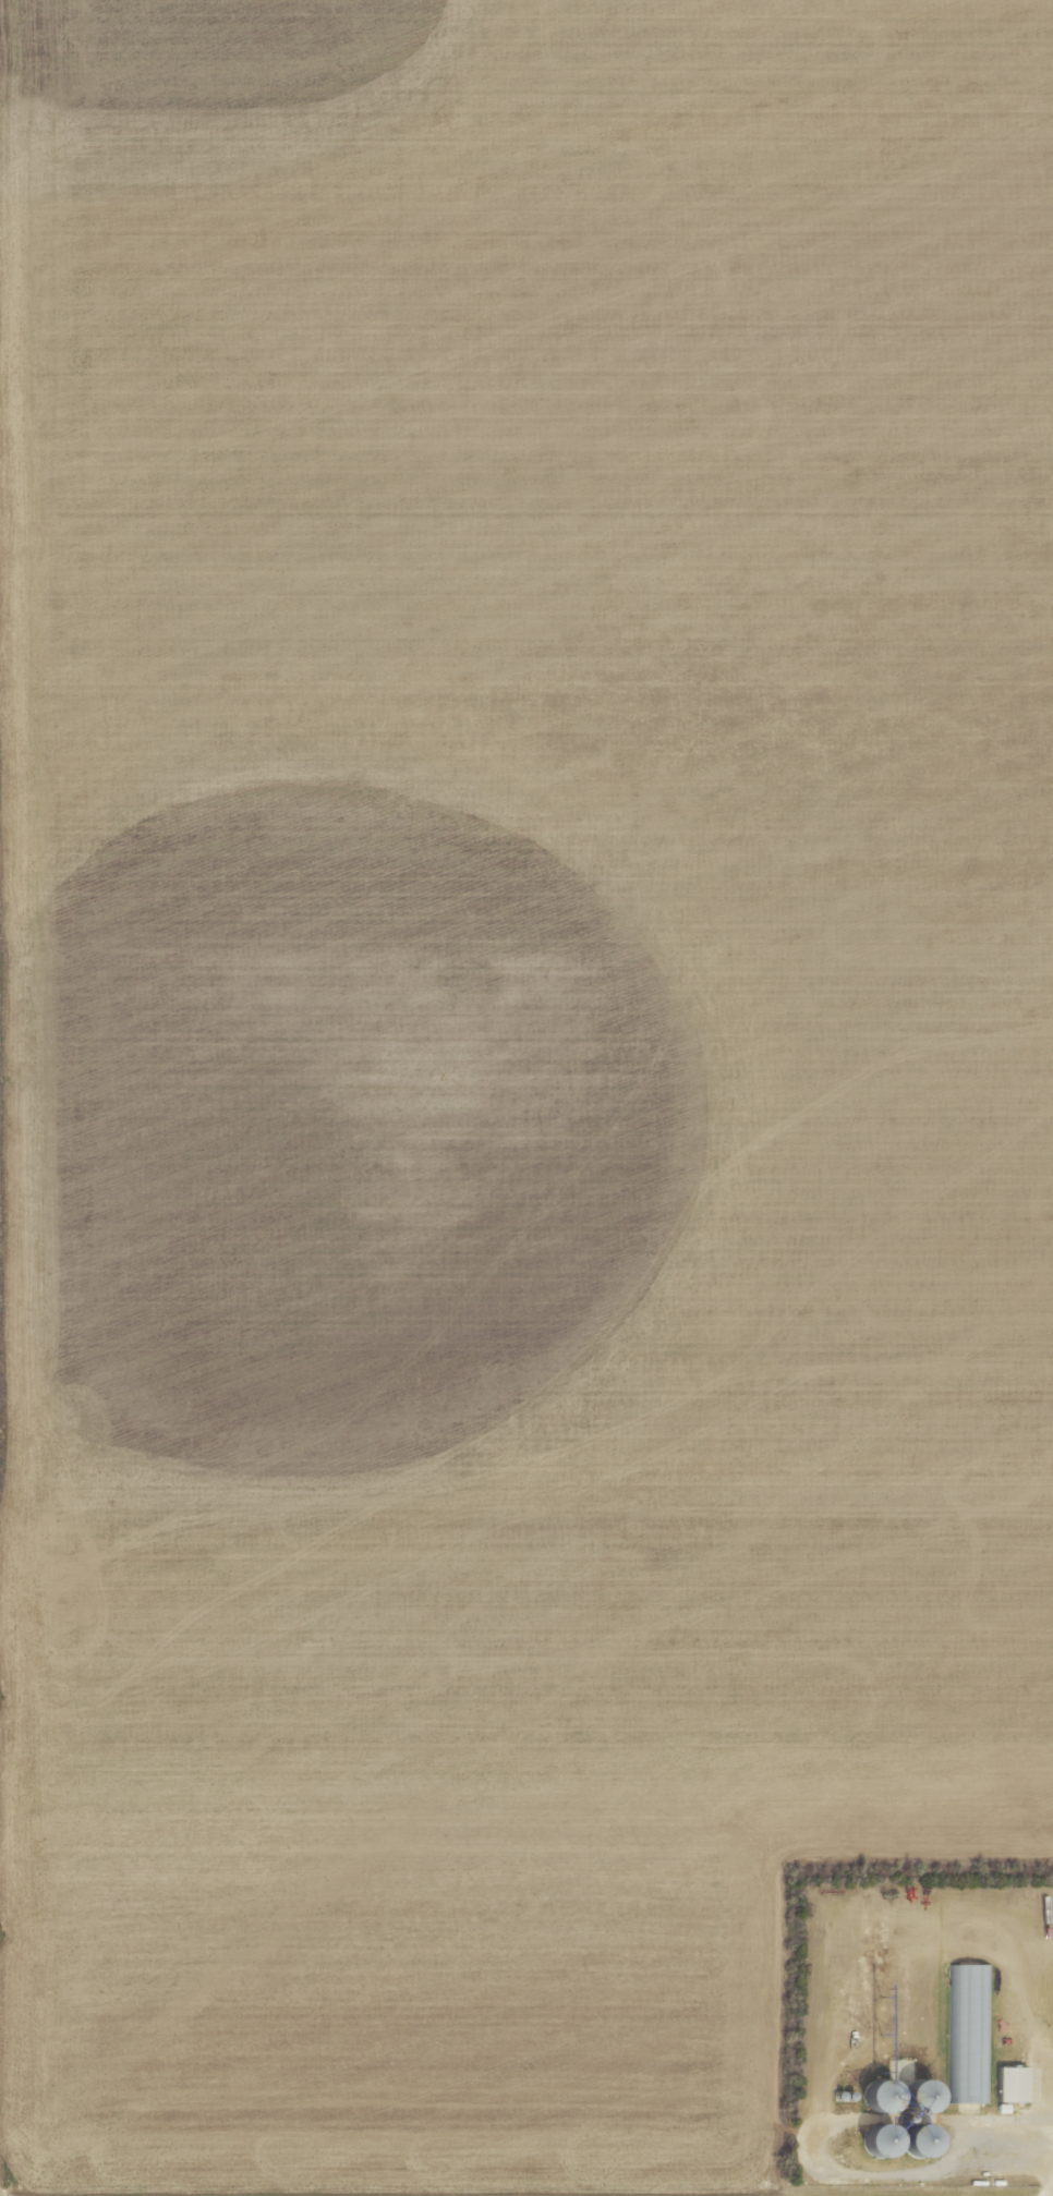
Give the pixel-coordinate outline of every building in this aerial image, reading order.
[(947,1966),(948,2105),(988,2105),(987,1966),(947,1966)] [(912,2060),(887,2061),(888,2083),(861,2084),(862,2112),(931,2110),(930,2080),(913,2081),(912,2060)] [(995,2069),(995,2104),(1024,2104),(1024,2068),(995,2069)] [(857,2146),(876,2163),(894,2142),(875,2125),(857,2146)] [(924,2127),(901,2136),(911,2160),(933,2151),(924,2127)]
